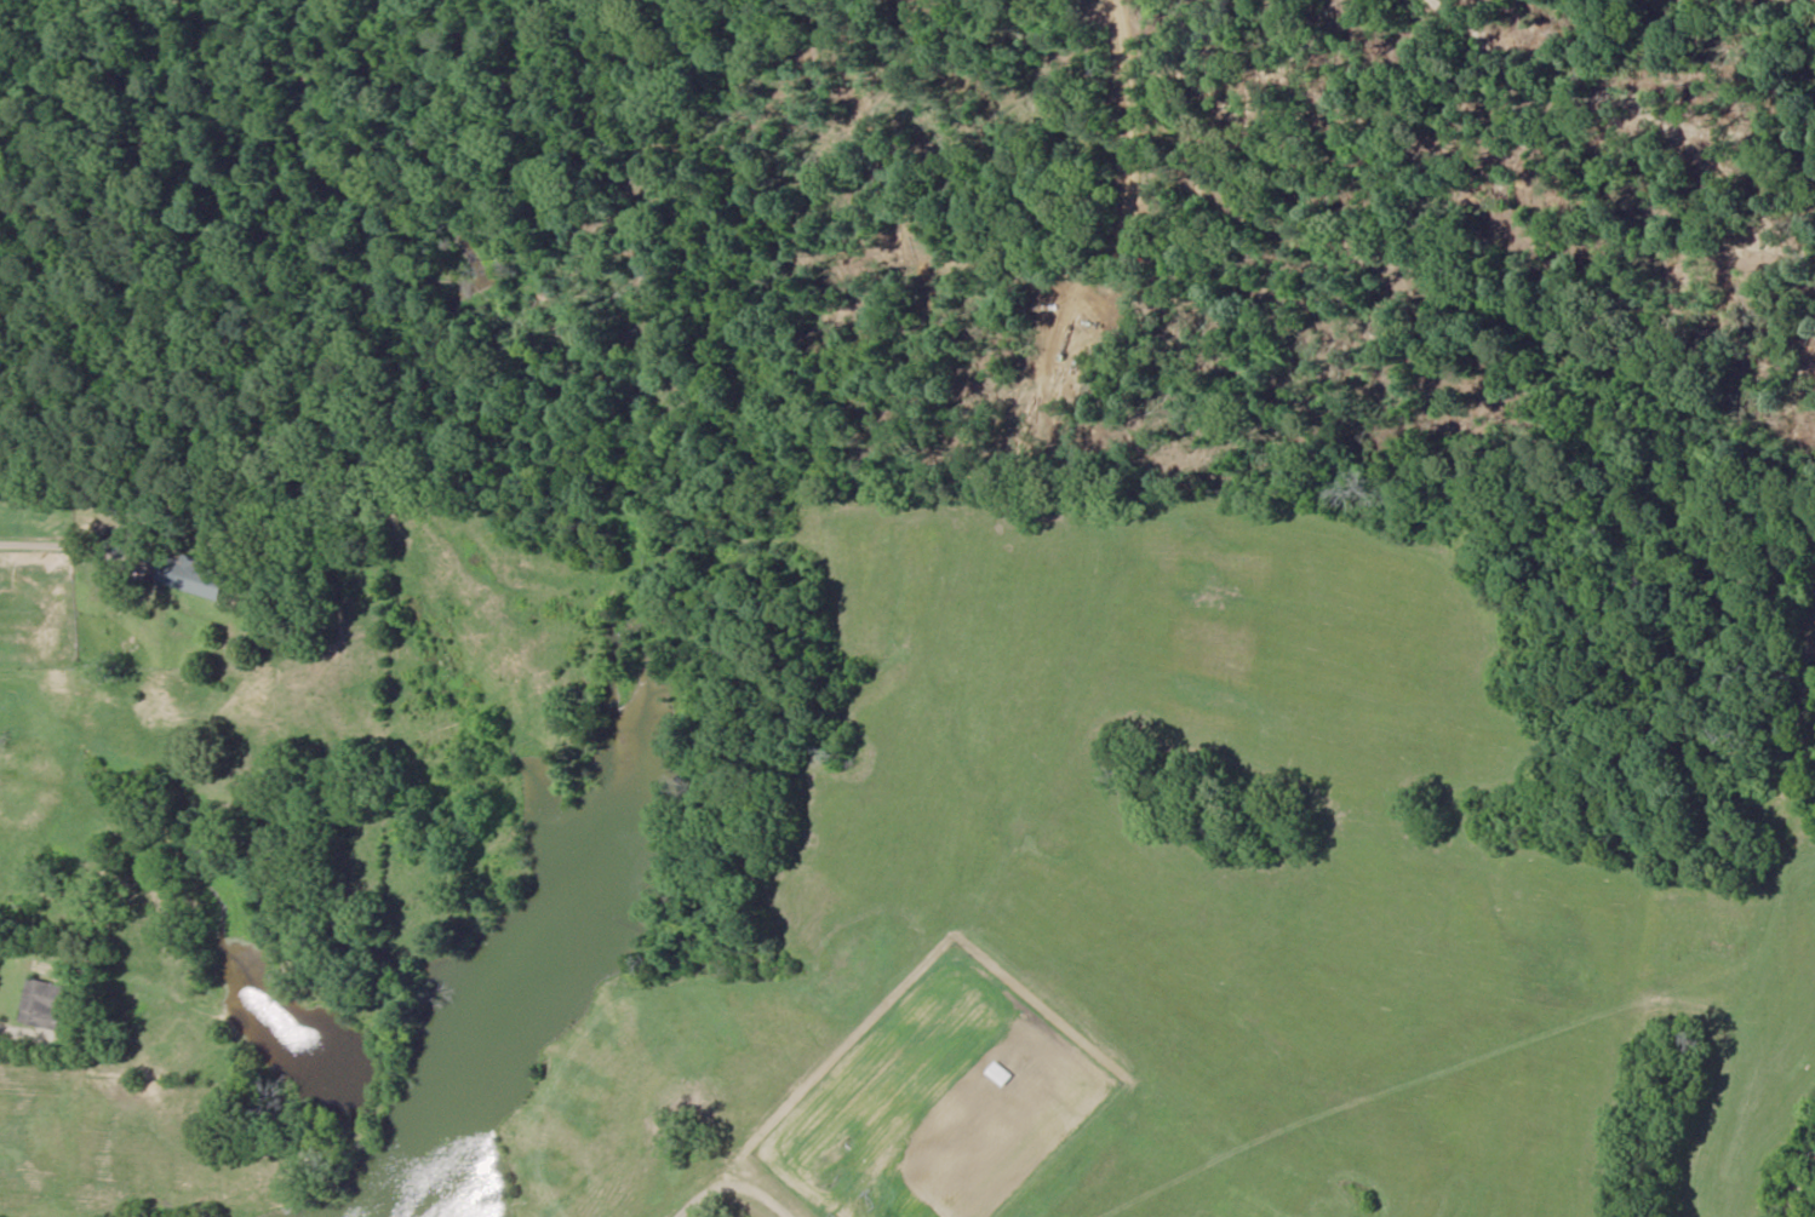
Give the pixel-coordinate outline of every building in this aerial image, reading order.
[(224,600),(232,575),(213,569),(215,563),(170,549),(160,581),(224,600)] [(71,987),(30,977),(20,1021),(61,1031),(71,987)]
